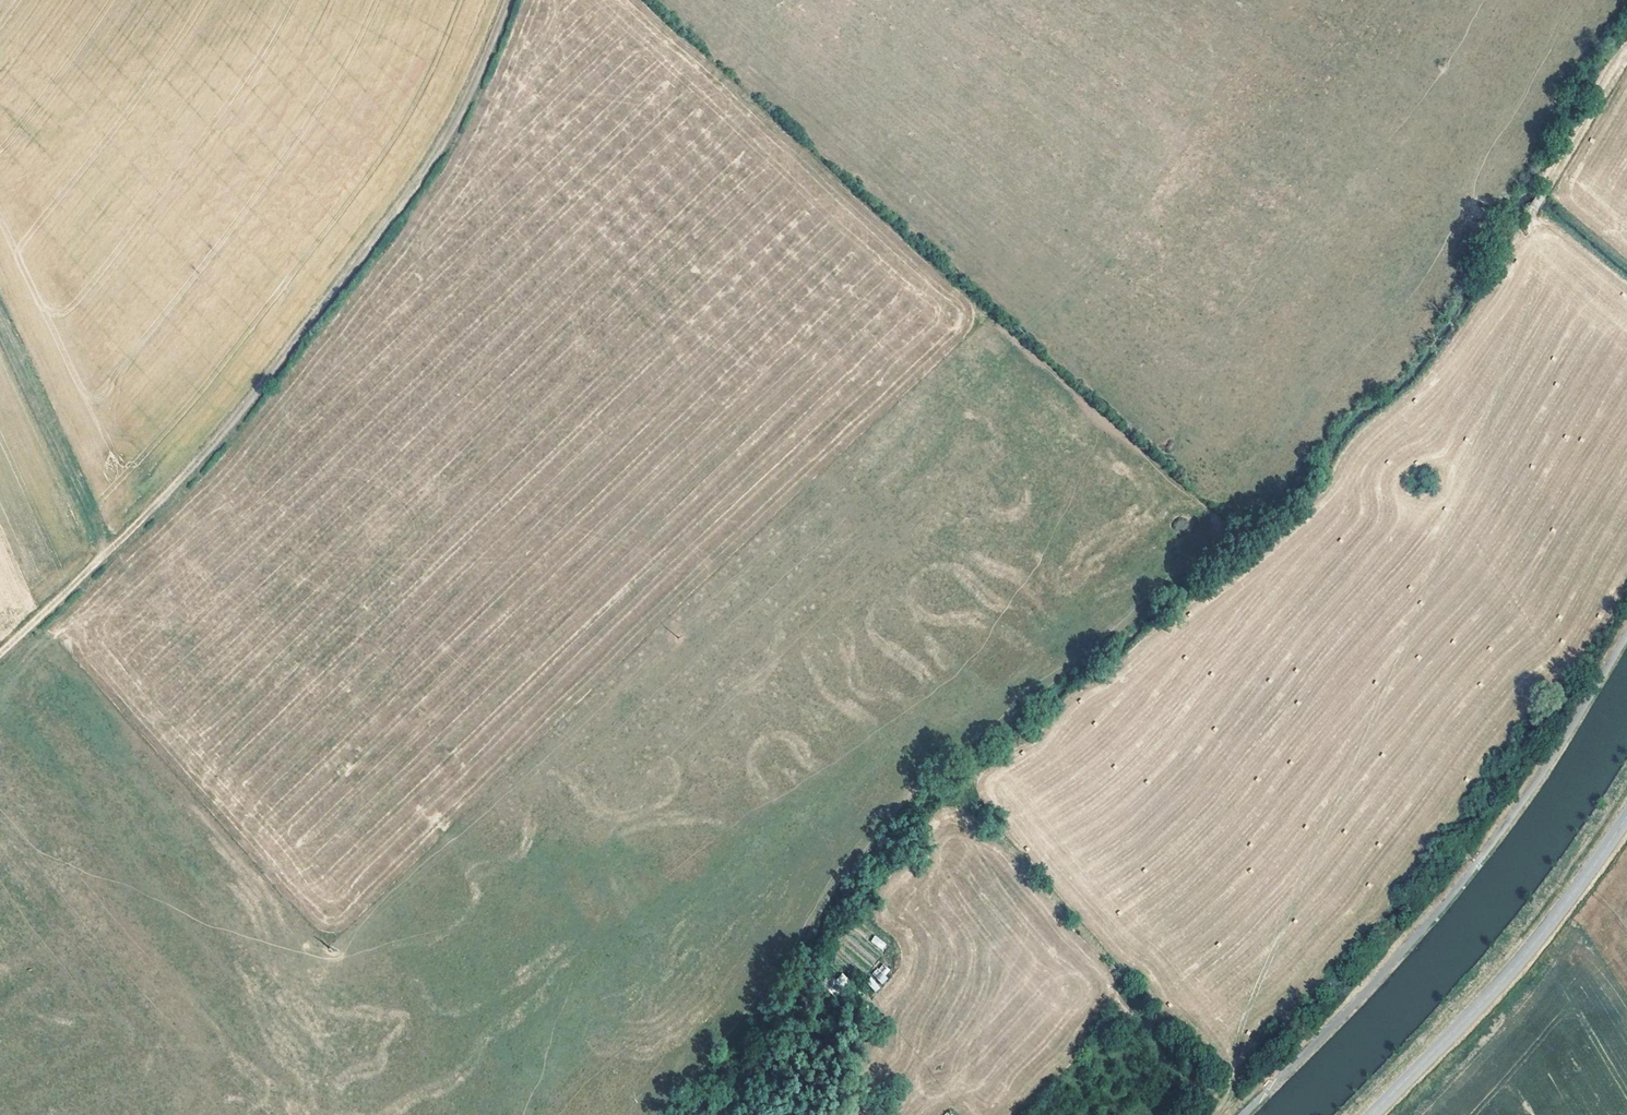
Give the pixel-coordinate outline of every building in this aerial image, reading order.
[(1536,193),(1530,208),(1539,211),(1545,196),(1536,193)] [(874,936),(870,942),(883,950),(887,944),(874,936)] [(881,984),(891,978),(883,965),(872,972),(881,984)]
